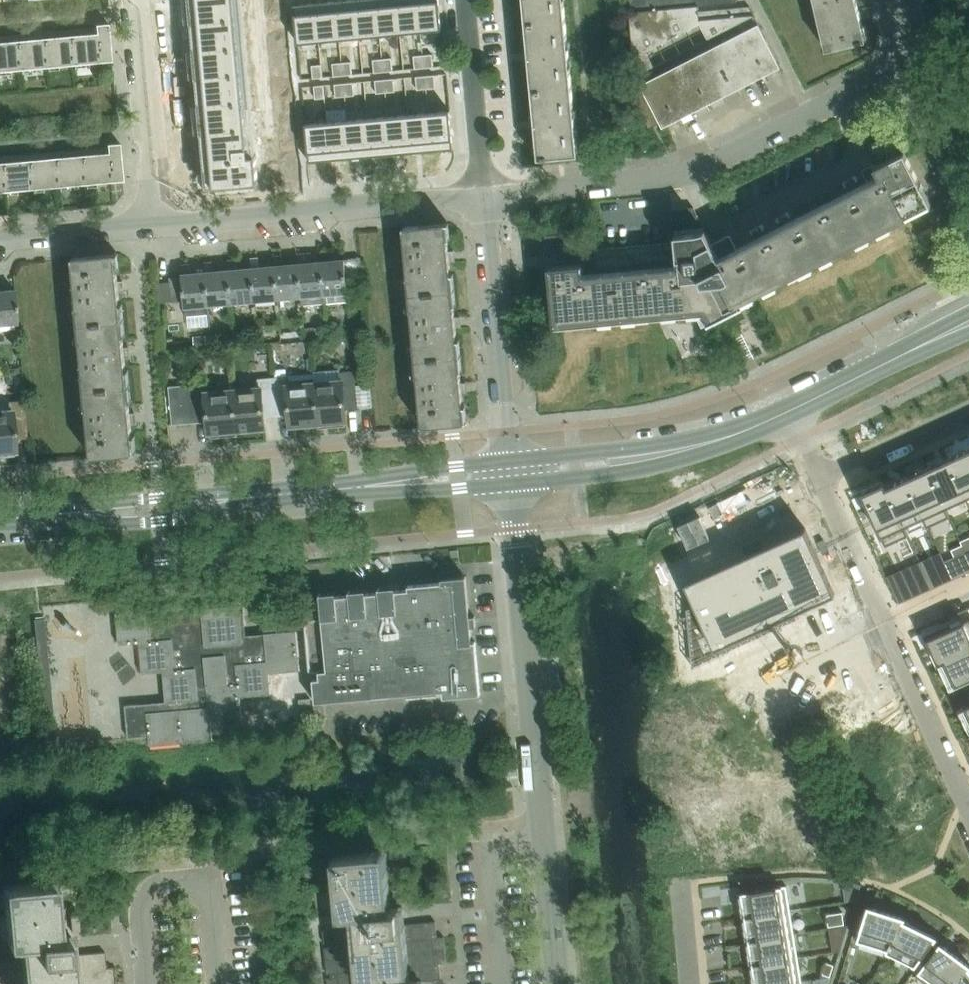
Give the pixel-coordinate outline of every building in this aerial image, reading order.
[(206,187),(258,183),(256,154),(249,155),(235,0),(190,0),(206,187)] [(336,1),(339,39),(360,37),(356,0),(341,0),(336,1)] [(360,37),(380,35),(377,0),(356,0),(360,37)] [(380,35),(400,33),(397,0),(377,0),(380,35)] [(400,33),(421,31),(418,0),(397,0),(400,33)] [(421,31),(442,29),(439,0),(418,0),(421,31)] [(567,18),(565,0),(524,0),(526,22),(567,18)] [(630,11),(642,9),(641,0),(629,0),(630,11)] [(653,0),(641,0),(642,9),(654,8),(653,0)] [(665,0),(653,0),(654,8),(666,7),(665,0)] [(825,49),(864,40),(855,0),(814,0),(825,49)] [(336,1),(315,2),(319,41),(339,39),(336,1)] [(315,2),(294,5),(298,43),(319,41),(315,2)] [(642,9),(630,11),(638,102),(650,127),(661,121),(663,126),(780,67),(759,23),(743,31),(746,36),(647,87),(645,83),(659,76),(646,50),(701,22),(709,38),(754,15),(756,20),(757,19),(751,5),(700,9),(700,4),(689,5),(677,6),(666,7),(654,8),(642,9)] [(526,22),(533,90),(573,86),(567,18),(526,22)] [(110,59),(107,22),(94,23),(95,33),(0,42),(0,69),(110,59)] [(432,54),(423,55),(424,68),(433,67),(432,54)] [(423,55),(414,56),(415,69),(424,68),(423,55)] [(392,58),(382,59),(384,72),(393,71),(392,58)] [(382,59),(373,60),(374,73),(384,72),(382,59)] [(351,62),(342,63),(343,75),(352,74),(351,62)] [(342,63),(332,64),(334,76),(343,75),(342,63)] [(321,65),(312,66),(313,78),(323,77),(321,65)] [(434,75),(425,76),(426,88),(436,87),(434,75)] [(425,76),(416,77),(417,89),(426,88),(425,76)] [(384,79),(375,80),(376,92),(386,92),(384,79)] [(394,79),(384,79),(386,92),(395,91),(394,79)] [(353,82),(344,83),(345,95),(354,94),(353,82)] [(344,83),(335,84),(336,96),(345,95),(344,83)] [(324,85),(314,86),(315,98),(325,97),(324,85)] [(573,86),(533,90),(539,157),(580,153),(573,86)] [(450,111),(429,113),(432,150),(454,149),(450,111)] [(429,113),(408,115),(412,152),(432,150),(429,113)] [(408,115),(388,116),(392,154),(412,152),(408,115)] [(388,116),(368,118),(371,156),(392,154),(388,116)] [(368,118),(347,120),(351,158),(371,156),(368,118)] [(347,120),(327,122),(331,160),(351,158),(347,120)] [(327,122),(306,124),(309,162),(331,160),(327,122)] [(121,179),(118,142),(104,143),(105,152),(0,161),(0,191),(121,179)] [(728,308),(930,204),(903,151),(862,172),(867,182),(718,258),(692,207),(670,209),(673,243),(595,250),(596,262),(547,267),(552,326),(715,312),(718,318),(725,315),(731,312),(728,308)] [(408,293),(451,289),(445,223),(402,227),(408,293)] [(330,260),(328,250),(320,251),(320,261),(324,303),(348,301),(344,258),(330,260)] [(295,253),(296,263),(299,296),(302,295),(303,305),(324,303),(320,261),(306,262),(304,252),(295,253)] [(276,298),(299,296),(296,263),(282,264),(280,255),(272,256),(273,266),(276,298)] [(72,261),(78,327),(121,323),(115,257),(72,261)] [(249,258),(250,268),(253,300),(276,298),(273,266),(259,267),(256,257),(249,258)] [(227,260),(227,270),(230,302),(253,300),(250,268),(236,269),(234,259),(227,260)] [(213,271),(210,262),(203,262),(204,272),(207,304),(230,302),(227,270),(213,271)] [(193,273),(189,263),(180,264),(184,306),(185,306),(186,315),(208,313),(207,304),(204,272),(193,273)] [(170,282),(158,283),(159,302),(171,302),(170,282)] [(15,329),(15,322),(17,321),(14,289),(0,290),(0,330),(15,329)] [(458,355),(451,289),(408,293),(414,359),(458,355)] [(78,327),(84,394),(128,389),(121,323),(78,327)] [(327,326),(315,327),(316,340),(328,339),(327,326)] [(252,333),(236,334),(237,345),(253,344),(252,333)] [(206,335),(194,336),(195,347),(207,347),(206,335)] [(227,335),(211,336),(212,347),(228,346),(227,335)] [(421,426),(464,422),(458,355),(414,359),(421,426)] [(339,379),(313,381),(313,382),(317,423),(346,421),(344,408),(358,407),(355,369),(338,371),(339,379)] [(275,376),(272,376),(275,414),(288,413),(289,426),(317,423),(313,382),(313,381),(312,373),(286,375),(275,376)] [(257,387),(232,389),(236,430),(263,427),(262,416),(275,414),(272,376),(256,378),(257,387)] [(190,384),(170,385),(173,424),(194,422),(207,421),(208,432),(236,430),(232,389),(232,388),(207,390),(206,382),(190,384)] [(134,456),(128,389),(84,394),(91,460),(134,456)] [(15,450),(14,438),(27,437),(24,399),(7,401),(7,409),(0,409),(0,452),(15,450)] [(948,459),(965,498),(968,497),(968,451),(968,449),(948,459)] [(948,459),(927,468),(945,508),(965,498),(948,459)] [(927,468),(906,478),(924,517),(945,508),(927,468)] [(906,478),(885,487),(903,527),(924,517),(906,478)] [(883,483),(861,493),(881,536),(903,527),(885,487),(883,483)] [(700,517),(678,526),(687,547),(709,538),(700,517)] [(805,528),(685,582),(695,605),(687,609),(693,666),(779,627),(775,620),(835,593),(805,528)] [(961,545),(950,550),(954,557),(965,552),(961,545)] [(931,559),(920,563),(923,571),(934,566),(931,559)] [(335,592),(319,594),(321,618),(305,620),(305,618),(304,618),(309,675),(310,675),(310,673),(318,672),(319,678),(312,679),(314,702),(442,690),(443,697),(479,694),(474,641),(472,641),(470,627),(476,626),(475,616),(469,617),(466,576),(442,579),(442,582),(407,586),(408,590),(395,591),(394,587),(378,588),(378,593),(366,594),(365,589),(349,591),(349,596),(336,597),(335,592)] [(903,578),(890,583),(899,603),(912,598),(903,578)] [(148,609),(115,612),(119,644),(139,642),(141,673),(162,671),(165,701),(126,705),(129,737),(148,735),(149,745),(212,739),(210,720),(241,717),(239,697),(270,694),(268,673),(299,670),(295,622),(264,625),(265,635),(245,637),(242,602),(148,611),(148,609)] [(968,649),(968,619),(926,639),(927,640),(938,663),(937,663),(937,664),(968,649)] [(40,751),(27,620),(0,623),(0,754),(40,751)] [(937,664),(938,665),(938,664),(948,687),(948,689),(968,679),(968,649),(937,664)] [(813,712),(825,707),(828,716),(849,708),(845,699),(834,703),(824,676),(802,684),(813,712)] [(50,680),(40,681),(43,713),(53,712),(50,680)] [(310,699),(299,699),(300,717),(311,716),(310,699)] [(958,709),(958,711),(959,710),(968,732),(968,704),(958,709)] [(762,753),(759,732),(713,740),(717,761),(762,753)] [(728,825),(773,817),(770,795),(725,803),(728,825)] [(389,859),(405,858),(405,849),(389,851),(389,859)] [(442,937),(435,938),(434,923),(403,926),(401,907),(385,909),(379,852),(337,856),(343,914),(350,913),(352,929),(322,932),(327,983),(421,983),(420,981),(439,979),(438,963),(445,963),(442,937)] [(60,889),(76,888),(76,879),(59,881),(60,889)] [(50,881),(7,885),(12,944),(20,943),(21,960),(0,962),(0,983),(115,983),(113,968),(105,968),(104,952),(74,955),(72,938),(56,939),(50,881)] [(860,885),(843,882),(846,900),(856,899),(860,885)] [(401,903),(410,902),(408,884),(399,885),(401,903)] [(744,916),(745,918),(785,911),(781,886),(741,893),(743,905),(740,906),(741,916),(744,916)] [(857,940),(886,950),(903,920),(905,917),(868,906),(857,940)] [(748,940),(749,941),(789,935),(785,911),(745,918),(747,929),(743,929),(745,940),(748,940)] [(73,932),(80,931),(79,916),(71,916),(73,932)] [(832,928),(844,926),(843,918),(831,920),(832,928)] [(885,952),(915,967),(936,936),(903,920),(886,950),(885,952)] [(832,928),(829,928),(833,951),(840,950),(847,925),(844,926),(832,928)] [(752,963),(752,965),(793,958),(789,935),(749,941),(750,953),(747,953),(749,964),(752,963)] [(926,983),(950,983),(968,968),(968,964),(940,943),(915,976),(926,983)] [(752,965),(754,976),(751,977),(752,983),(785,983),(797,982),(793,958),(752,965)] [(968,968),(950,983),(968,983),(968,968)] [(816,979),(828,977),(827,969),(815,971),(816,979)]
